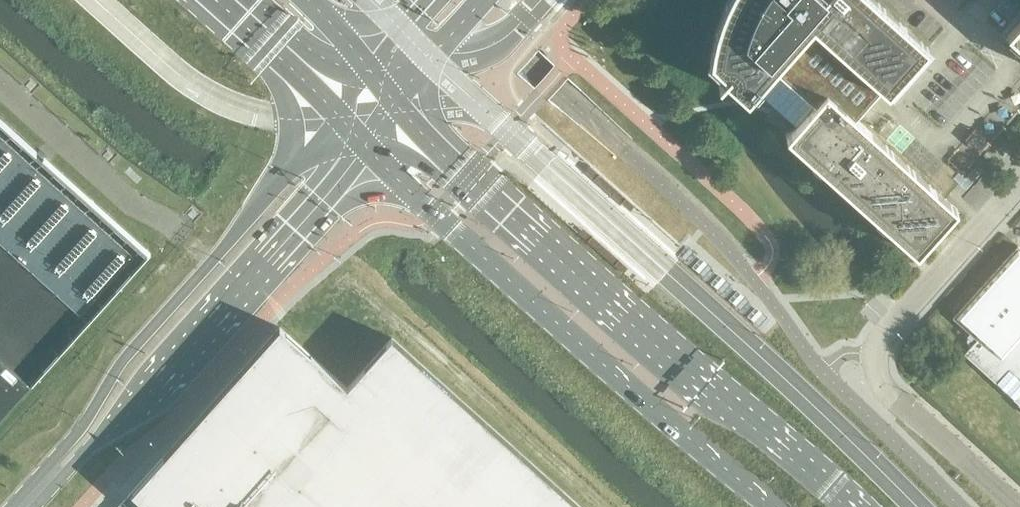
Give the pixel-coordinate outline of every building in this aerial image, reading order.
[(928,47),(875,0),(731,0),(728,6),(721,24),(717,41),(713,58),(715,59),(728,71),(718,83),(720,85),(725,78),(747,99),(754,90),(795,126),(786,137),(917,254),(944,224),(957,209),(944,197),(855,117),(882,88),(887,92),(928,47)] [(1007,36),(1019,48),(1019,21),(1007,36)] [(147,251),(0,119),(0,415),(147,251)] [(1017,246),(952,318),(976,339),(963,354),(1013,398),(1012,399),(1019,405),(1019,248),(1017,246)] [(392,337),(347,387),(279,326),(162,457),(163,458),(132,492),(149,506),(581,506),(392,337)]
